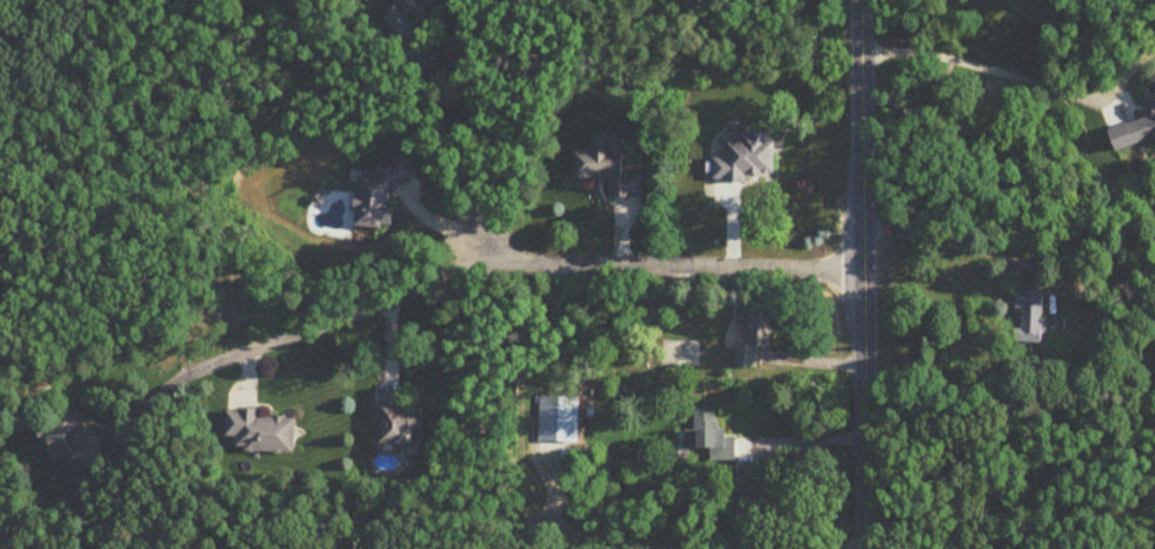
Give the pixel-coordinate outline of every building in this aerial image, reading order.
[(441,0),(394,0),(397,9),(386,13),(396,41),(417,33),(411,15),(442,3),(441,0)] [(727,160),(716,160),(716,181),(776,181),(776,135),(727,135),(727,160)] [(644,198),(643,176),(625,176),(624,140),(609,141),(610,152),(574,153),(575,182),(611,182),(612,198),(644,198)] [(354,226),(397,231),(406,161),(395,159),(393,178),(361,174),(354,226)] [(1043,289),(1019,289),(1019,310),(1019,343),(1043,343),(1043,289)] [(748,347),(737,347),(736,368),(760,368),(760,349),(772,350),(773,307),(749,307),(748,347)] [(422,446),(423,406),(374,405),(374,446),(422,446)] [(295,455),(296,419),(259,418),(260,411),(228,410),(227,439),(238,439),(238,453),(295,455)] [(711,450),(712,463),(738,463),(737,438),(719,439),(718,411),(695,412),(695,432),(686,432),(687,451),(711,450)] [(93,441),(82,415),(47,431),(57,453),(64,450),(72,467),(85,461),(88,469),(110,459),(101,437),(93,441)]
